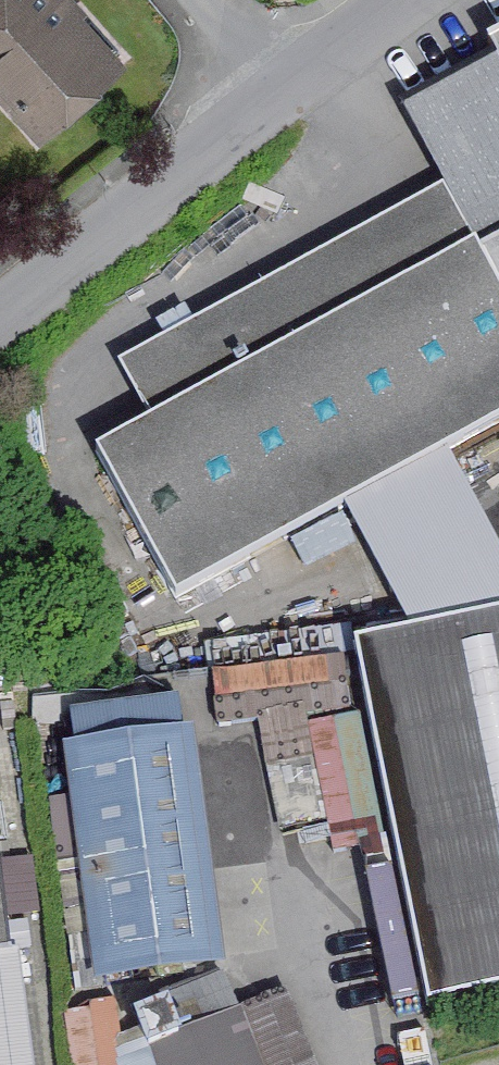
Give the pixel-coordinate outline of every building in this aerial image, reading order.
[(58,0),(0,0),(0,116),(30,151),(121,73),(58,0)] [(393,118),(436,195),(110,374),(142,432),(87,462),(170,612),(335,521),(438,464),(498,430),(498,59),(393,118)] [(335,521),(399,641),(498,622),(498,574),(438,464),(335,521)] [(399,641),(343,653),(385,861),(417,1019),(498,1003),(498,622),(399,641)] [(171,741),(167,708),(63,722),(67,754),(55,756),(87,997),(222,979),(189,739),(171,741)] [(0,812),(0,1064),(33,1064),(0,812)] [(217,987),(160,1011),(176,1050),(140,1064),(249,1064),(217,987)]
